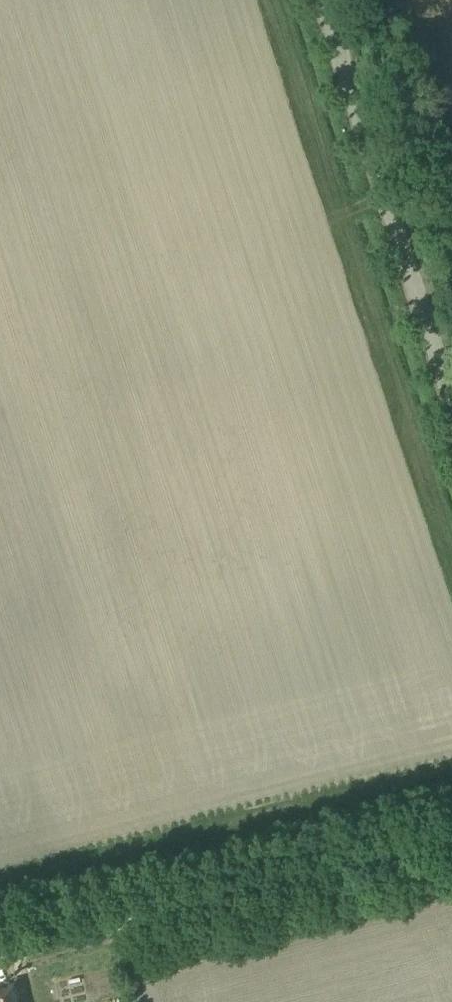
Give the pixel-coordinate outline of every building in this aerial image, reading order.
[(10,989),(0,992),(0,1001),(13,1001),(10,989)]
